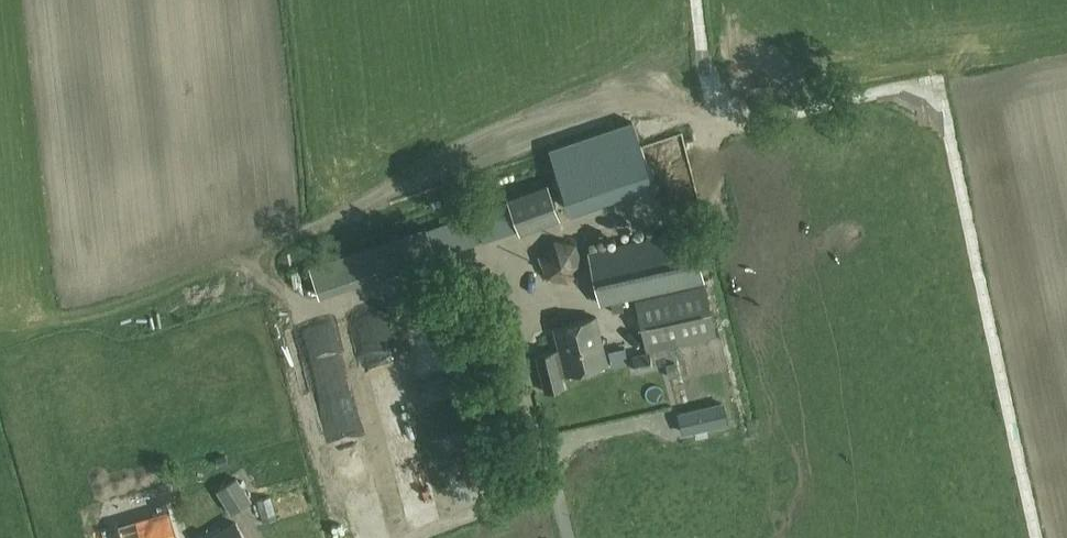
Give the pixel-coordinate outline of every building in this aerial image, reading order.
[(651,179),(640,146),(556,174),(568,207),(651,179)] [(517,226),(557,212),(550,190),(509,204),(517,226)] [(475,212),(427,229),(436,256),(484,239),(475,212)] [(587,251),(599,303),(704,280),(692,226),(587,251)] [(386,241),(311,263),(319,292),(395,270),(386,241)] [(551,285),(577,276),(567,246),(541,254),(551,285)] [(648,350),(717,334),(705,284),(636,300),(648,350)] [(553,325),(559,347),(536,353),(546,389),(564,384),(561,373),(608,361),(595,313),(553,325)] [(339,362),(350,362),(349,332),(338,333),(339,362)] [(442,332),(407,338),(424,443),(460,437),(442,332)] [(650,350),(633,353),(636,369),(653,366),(650,350)] [(674,360),(666,363),(669,376),(677,374),(674,360)] [(341,380),(317,385),(338,482),(353,478),(349,461),(358,459),(341,380)] [(382,406),(404,502),(426,497),(404,401),(382,406)] [(727,422),(722,401),(676,412),(681,433),(686,432),(694,430),(696,437),(707,434),(706,427),(727,422)] [(456,447),(443,453),(460,487),(472,480),(456,447)] [(220,490),(233,511),(250,501),(237,479),(220,490)] [(374,483),(345,489),(353,524),(382,517),(374,483)] [(272,509),(272,495),(256,496),(257,510),(272,509)] [(119,523),(123,537),(178,537),(170,508),(119,523)] [(234,521),(208,537),(245,537),(234,521)]
